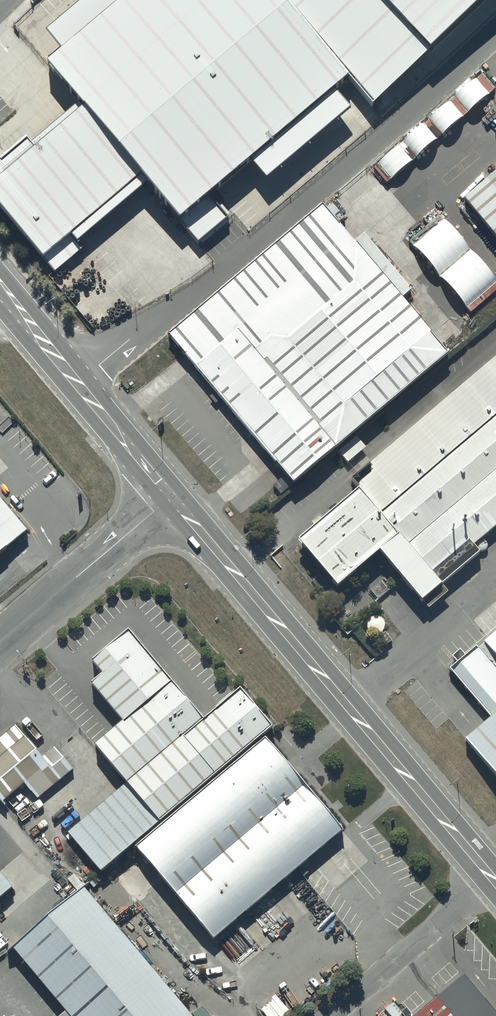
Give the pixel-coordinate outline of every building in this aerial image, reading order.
[(35,67),(68,113),(0,165),(0,216),(41,263),(131,183),(166,229),(338,84),(358,113),(424,57),(483,0),(107,0),(35,67)] [(462,195),(495,234),(495,166),(462,195)] [(315,196),(164,327),(293,475),(445,344),(315,196)] [(295,538),(339,589),(383,552),(424,599),(495,537),(495,364),(295,538)] [(0,500),(0,538),(19,522),(0,500)] [(481,639),(495,655),(495,627),(481,639)] [(126,724),(172,686),(130,635),(96,663),(105,674),(93,684),(126,724)] [(205,726),(172,686),(126,724),(96,749),(129,789),(205,726)] [(205,726),(129,789),(73,836),(102,872),(136,843),(264,736),(273,731),(244,695),(205,726)] [(461,737),(495,777),(495,708),(461,737)] [(11,717),(0,726),(0,789),(20,772),(32,788),(55,769),(11,717)] [(345,833),(264,736),(136,843),(216,940),(345,833)] [(15,882),(0,865),(0,895),(15,882)] [(77,875),(4,935),(71,1015),(194,1015),(77,875)] [(381,1015),(495,1015),(495,1008),(453,956),(381,1015)]
